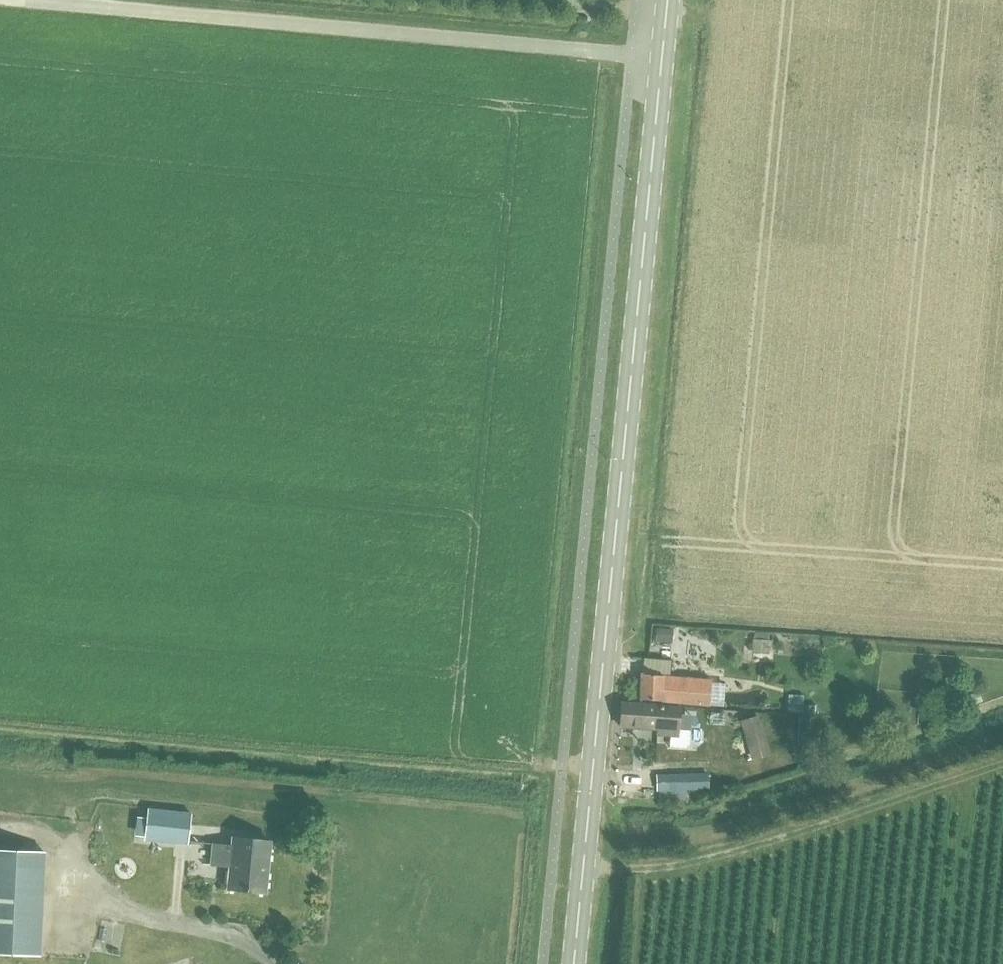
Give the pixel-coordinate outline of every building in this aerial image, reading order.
[(672,630),(655,629),(655,641),(671,642),(672,630)] [(775,640),(752,639),(752,653),(775,654),(775,640)] [(661,674),(662,661),(635,659),(634,672),(661,674)] [(710,705),(712,679),(680,677),(642,674),(640,700),(678,703),(706,704),(710,705)] [(978,692),(963,697),(967,706),(981,701),(978,692)] [(797,695),(788,695),(788,704),(796,704),(797,695)] [(692,730),(678,729),(680,708),(660,706),(660,705),(622,702),(620,726),(657,729),(657,734),(672,735),(671,747),(687,748),(691,744),(692,730)] [(771,754),(759,714),(740,720),(752,759),(771,754)] [(701,772),(658,774),(659,790),(659,799),(687,798),(686,791),(709,790),(708,772),(701,772)] [(189,846),(193,814),(149,810),(146,842),(189,846)] [(265,892),(270,842),(233,838),(232,846),(213,843),(211,864),(230,866),(228,888),(265,892)] [(45,852),(0,850),(0,953),(29,955),(38,955),(40,955),(42,909),(45,852)]
